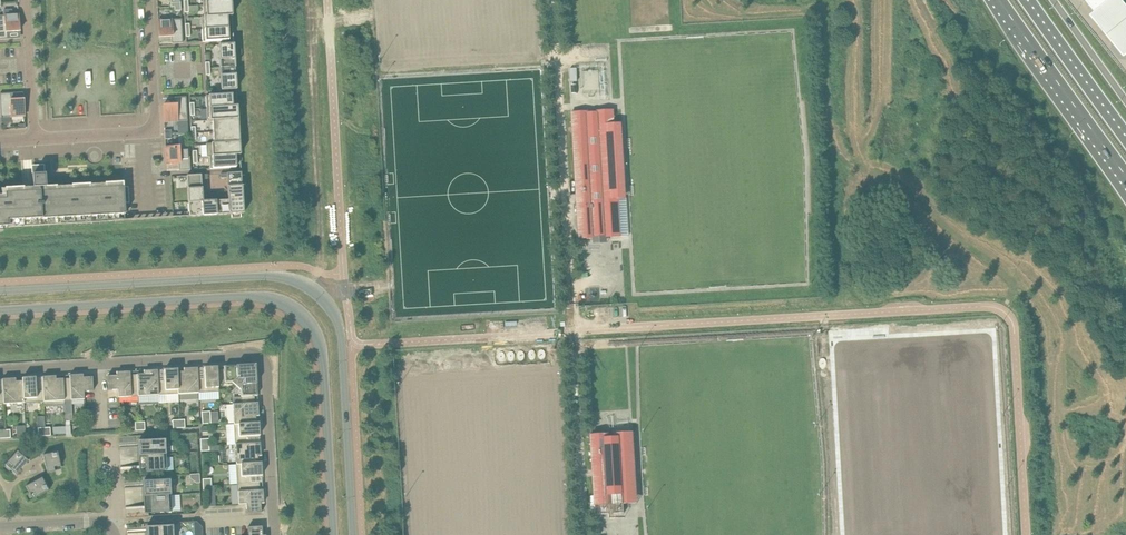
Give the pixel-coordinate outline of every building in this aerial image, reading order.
[(1093,12),(1096,14),(1113,0),(1084,0),(1093,12)] [(1096,14),(1093,12),(1091,14),(1090,15),(1123,57),(1125,55),(1125,3),(1123,0),(1113,0),(1096,14)] [(232,16),(231,3),(203,5),(204,16),(204,17),(227,15),(227,16),(232,16)] [(19,31),(18,14),(0,15),(0,39),(8,39),(7,32),(19,31)] [(204,16),(201,16),(202,29),(228,28),(227,16),(227,15),(204,17),(204,16)] [(159,37),(161,37),(171,36),(171,43),(183,43),(181,19),(158,20),(159,37)] [(202,29),(203,41),(228,40),(228,28),(202,29)] [(235,67),(234,58),(233,44),(218,45),(220,68),(235,67)] [(236,89),(235,67),(220,68),(221,90),(236,89)] [(0,93),(0,103),(1,117),(24,116),(23,99),(11,100),(11,93),(0,93)] [(232,106),(232,94),(206,95),(206,108),(232,106)] [(175,104),(163,105),(164,122),(187,120),(186,97),(175,97),(175,104)] [(207,120),(212,120),(233,119),(233,118),(238,118),(237,106),(232,106),(206,108),(207,120)] [(603,238),(621,237),(620,219),(620,215),(619,199),(626,198),(624,198),(622,171),(611,171),(611,170),(611,166),(611,165),(622,164),(619,123),(622,123),(615,123),(614,109),(595,110),(595,112),(590,112),(590,111),(571,112),(576,195),(577,200),(576,200),(579,239),(597,238),(597,237),(602,236),(603,238)] [(238,130),(238,121),(238,118),(233,118),(233,119),(212,120),(213,132),(238,130)] [(234,143),(238,143),(239,143),(238,130),(213,132),(214,143),(214,144),(234,142),(234,143)] [(207,157),(209,156),(235,155),(240,155),(239,143),(238,143),(234,143),(234,142),(214,144),(214,143),(206,144),(207,157)] [(166,164),(168,164),(178,163),(179,170),(190,170),(189,146),(165,147),(166,164)] [(209,156),(210,168),(236,167),(235,155),(209,156)] [(125,219),(123,182),(121,182),(121,183),(106,183),(105,183),(105,184),(90,184),(88,184),(88,185),(73,185),(71,185),(71,186),(55,186),(45,187),(44,168),(43,169),(41,170),(33,170),(32,169),(33,188),(23,188),(21,188),(18,189),(4,189),(0,190),(0,228),(76,223),(76,224),(78,224),(78,223),(81,223),(81,224),(83,224),(83,223),(86,223),(86,224),(87,223),(91,222),(91,223),(92,223),(92,222),(125,220),(125,219)] [(228,200),(243,200),(241,173),(220,174),(220,178),(227,178),(228,200)] [(186,175),(188,202),(202,202),(202,201),(201,179),(208,179),(207,174),(186,175)] [(188,202),(189,217),(216,215),(215,194),(211,194),(211,201),(202,201),(202,202),(188,202)] [(218,194),(215,194),(216,215),(243,213),(243,200),(228,200),(219,200),(218,194)] [(217,366),(218,392),(219,392),(218,383),(232,382),(236,386),(255,364),(236,365),(236,366),(233,366),(224,366),(224,369),(217,370),(217,366)] [(255,364),(236,386),(240,390),(241,403),(232,404),(257,403),(255,403),(254,396),(257,396),(257,386),(256,386),(256,384),(257,384),(256,377),(255,364)] [(197,368),(198,393),(218,392),(217,366),(214,367),(212,367),(211,367),(204,367),(204,379),(198,380),(197,368)] [(177,369),(176,369),(178,394),(198,393),(197,368),(192,368),(191,368),(186,368),(184,368),(184,372),(178,372),(177,369)] [(164,370),(164,373),(164,382),(158,382),(157,370),(156,370),(158,395),(178,394),(176,369),(174,369),(172,369),(171,369),(164,370)] [(144,371),(144,374),(137,374),(138,396),(158,395),(156,370),(152,371),(152,370),(151,370),(144,371)] [(116,372),(116,375),(107,376),(108,390),(117,390),(118,398),(138,396),(137,374),(130,375),(130,372),(124,372),(116,372)] [(70,378),(63,379),(64,405),(65,405),(64,401),(84,400),(84,391),(93,391),(92,377),(83,377),(83,374),(75,375),(75,374),(75,375),(70,375),(70,378)] [(56,376),(48,376),(47,376),(47,377),(42,377),(44,406),(64,405),(63,379),(56,379),(56,376)] [(35,377),(28,377),(27,377),(27,378),(25,378),(22,378),(24,403),(43,402),(44,406),(42,377),(43,389),(36,389),(36,380),(35,377)] [(7,379),(2,379),(4,404),(24,403),(22,378),(22,381),(16,381),(15,378),(8,379),(8,378),(7,378),(7,379)] [(257,403),(232,404),(234,424),(259,423),(259,422),(256,423),(255,416),(258,416),(258,413),(258,409),(258,408),(257,403)] [(259,423),(234,424),(235,444),(260,443),(248,443),(248,437),(260,436),(259,433),(259,429),(259,428),(259,425),(259,423)] [(593,476),(595,515),(609,514),(609,519),(624,518),(624,517),(623,513),(624,513),(624,504),(637,503),(637,502),(634,502),(633,475),(622,476),(622,469),(632,469),(630,432),(633,432),(633,431),(614,433),(614,437),(609,437),(609,434),(609,433),(590,434),(592,471),(593,471),(593,476)] [(139,457),(166,455),(165,440),(141,441),(142,450),(139,450),(139,446),(120,447),(138,446),(139,457)] [(260,443),(235,444),(236,464),(261,463),(261,462),(258,462),(258,456),(261,456),(261,453),(260,449),(261,449),(261,448),(260,448),(260,443)] [(28,460),(19,452),(17,451),(8,462),(13,466),(10,469),(16,474),(28,460)] [(57,451),(57,452),(43,455),(47,473),(55,471),(54,467),(61,466),(57,451)] [(166,455),(139,457),(139,465),(121,466),(121,467),(140,466),(139,461),(142,461),(143,472),(167,471),(166,455)] [(261,463),(236,464),(237,484),(259,483),(259,482),(250,483),(250,477),(259,476),(262,476),(262,469),(262,468),(261,468),(261,465),(261,463)] [(42,477),(36,481),(26,486),(29,493),(33,491),(36,497),(49,490),(42,477)] [(144,497),(171,495),(170,480),(146,481),(147,490),(144,490),(144,486),(125,487),(125,488),(143,486),(144,497)] [(259,483),(237,484),(238,505),(246,504),(247,513),(261,513),(260,503),(264,503),(263,496),(263,495),(262,490),(260,490),(259,483)] [(171,495),(144,497),(144,505),(126,506),(126,507),(145,506),(144,501),(147,501),(148,512),(172,511),(171,495)] [(173,525),(149,527),(150,534),(173,534),(173,525)] [(262,526),(248,527),(248,534),(262,534),(262,526)]
